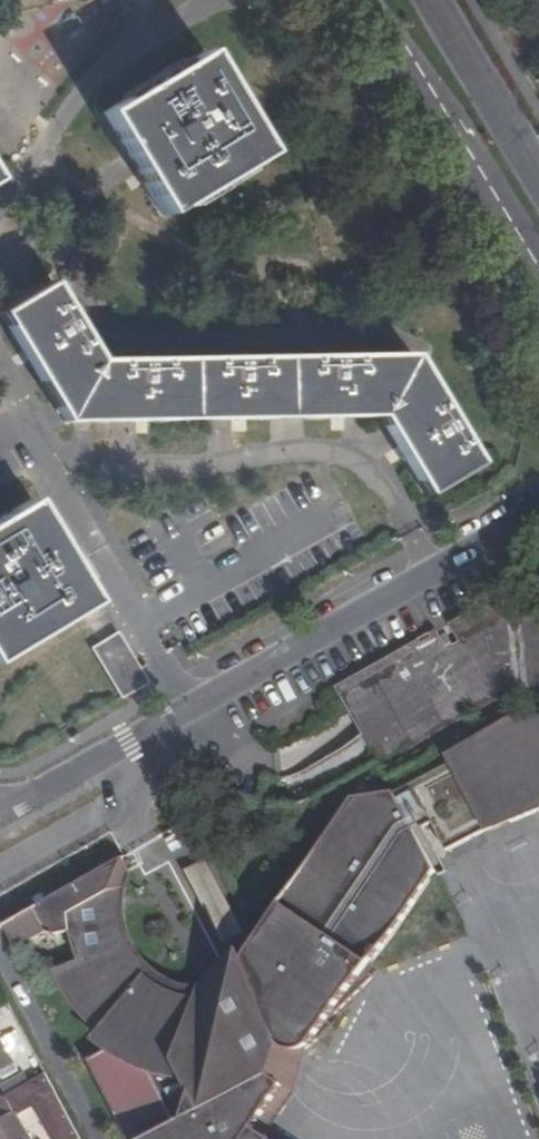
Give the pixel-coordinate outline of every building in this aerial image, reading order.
[(162,216),(264,154),(203,53),(100,114),(162,216)] [(476,464),(410,355),(98,362),(50,282),(0,313),(0,318),(63,422),(377,417),(394,447),(424,496),(476,464)] [(88,604),(26,501),(0,517),(0,657),(88,604)] [(119,631),(92,646),(121,699),(148,684),(119,631)] [(445,632),(339,680),(372,752),(494,696),(480,666),(464,673),(445,632)] [(256,1130),(435,874),(415,835),(431,826),(446,854),(486,833),(487,835),(538,813),(538,721),(531,720),(523,720),(513,722),(504,727),(448,760),(450,767),(395,795),(353,801),(228,986),(219,988),(208,989),(195,989),(182,986),(168,981),(157,974),(149,968),(140,957),(131,942),(125,927),(123,914),(124,900),(126,887),(130,876),(123,862),(2,928),(16,957),(33,947),(31,943),(45,934),(55,939),(69,935),(69,938),(70,941),(71,946),(72,949),(74,954),(76,958),(77,963),(53,974),(57,983),(62,994),(68,1002),(76,1013),(88,1026),(97,1034),(92,1043),(106,1054),(88,1064),(127,1138),(268,1138),(256,1130)] [(205,863),(184,874),(221,946),(244,936),(205,863)] [(0,1034),(0,1042),(10,1060),(24,1053),(11,1028),(0,1034)] [(12,1064),(10,1060),(0,1042),(0,1070),(12,1064)] [(4,1098),(5,1098),(29,1084),(24,1075),(0,1089),(0,1091),(4,1098)] [(53,1138),(77,1138),(44,1076),(29,1084),(5,1098),(4,1098),(0,1101),(0,1138),(29,1138),(16,1116),(35,1106),(53,1138)]
